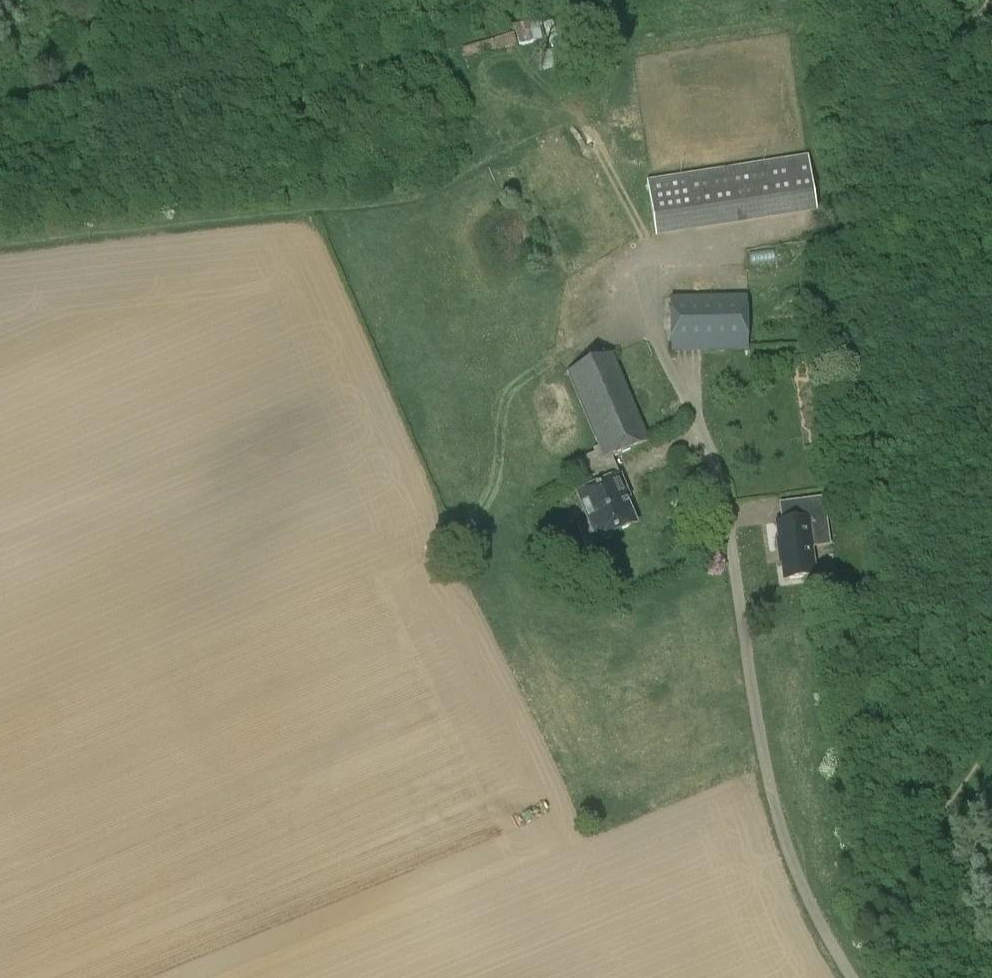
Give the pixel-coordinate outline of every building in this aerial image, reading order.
[(656,232),(816,208),(808,155),(648,179),(656,232)] [(670,298),(671,351),(712,350),(747,349),(746,296),(670,298)] [(598,449),(595,455),(585,459),(574,463),(586,492),(577,496),(589,522),(577,527),(585,546),(637,525),(626,499),(630,497),(613,460),(651,443),(613,354),(566,374),(598,449)] [(783,581),(815,576),(811,543),(828,540),(823,501),(785,506),(788,523),(776,525),(778,540),(776,540),(779,564),(781,564),(783,581)]
